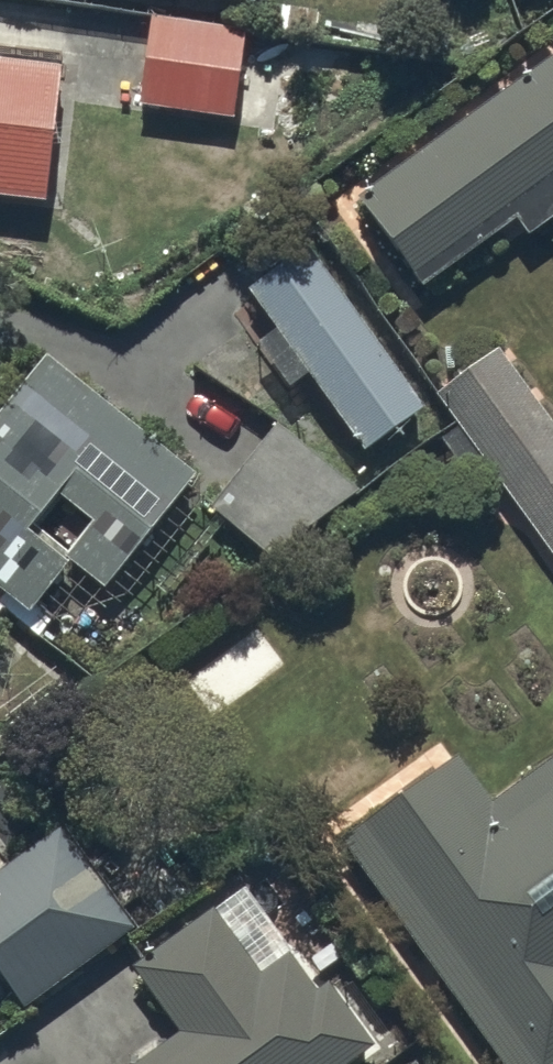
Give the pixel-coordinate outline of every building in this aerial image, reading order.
[(245,27),(152,12),(138,98),(232,113),(245,27)] [(43,196),(59,57),(0,50),(0,191),(43,196)] [(360,192),(422,278),(516,211),(528,228),(552,210),(552,54),(360,192)] [(244,280),(275,321),(258,334),(293,381),(310,368),(365,442),(424,398),(303,236),(244,280)] [(435,388),(552,551),(552,415),(500,342),(435,388)] [(27,603),(68,552),(103,580),(195,464),(47,345),(0,404),(0,581),(27,603)] [(489,796),(457,751),(343,833),(508,1063),(552,1063),(552,750),(489,796)] [(24,1002),(134,922),(62,822),(0,867),(0,969),(24,1002)] [(374,1038),(327,975),(316,983),(288,946),(292,944),(245,882),(216,903),(214,900),(131,963),(178,1026),(127,1063),(339,1063),(374,1038)] [(414,1056),(403,1063),(420,1063),(414,1056)]
